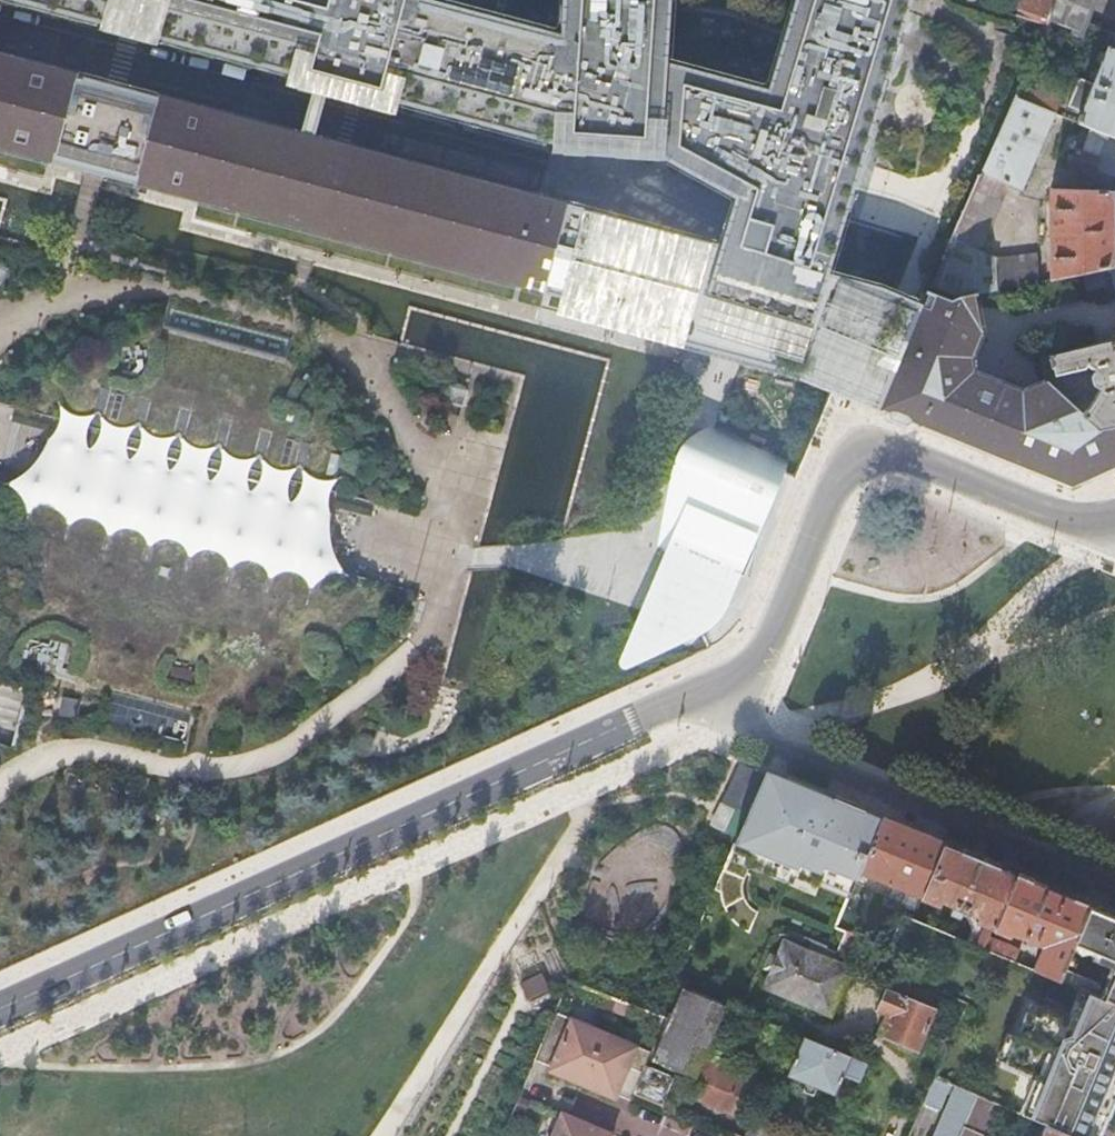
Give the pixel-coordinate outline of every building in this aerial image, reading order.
[(285,65),(301,0),(65,0),(285,65)] [(285,65),(267,128),(566,208),(843,281),(920,0),(810,0),(772,114),(680,90),(684,0),(567,0),(561,65),(433,29),(440,0),(301,0),(285,65)] [(1049,25),(1108,48),(1112,50),(1114,42),(1114,35),(1082,23),(1091,0),(1023,0),(1020,10),(1047,21),(1051,22),(1049,25)] [(1078,123),(1086,127),(1114,137),(1114,51),(1112,50),(1108,48),(1093,85),(1080,80),(1070,104),(1084,110),(1078,123)] [(0,56),(0,152),(543,296),(566,208),(267,128),(0,56)] [(1021,87),(1015,100),(1056,115),(1060,102),(1028,90),(1038,67),(1031,64),(1021,87)] [(987,165),(982,176),(1009,186),(1022,192),(1056,115),(1015,100),(987,165)] [(1114,177),(1114,137),(1086,127),(1072,164),(1096,174),(1097,171),(1114,177)] [(982,176),(948,255),(974,266),(1009,186),(982,176)] [(1051,280),(1110,268),(1110,228),(1110,200),(1110,190),(1051,189),(1051,280)] [(566,208),(543,296),(743,363),(831,393),(880,410),(924,302),(843,281),(566,208)] [(944,263),(932,290),(956,300),(958,299),(974,295),(999,290),(995,270),(974,266),(948,255),(944,263)] [(995,270),(999,290),(1037,283),(1036,262),(995,270)] [(880,410),(991,454),(1071,485),(1114,466),(1114,429),(1097,432),(1079,415),(1044,383),(1020,394),(970,374),(968,359),(980,333),(983,333),(982,330),(980,330),(974,295),(958,299),(956,300),(932,290),(924,302),(880,410)] [(1114,429),(1114,341),(1039,359),(1044,383),(1050,382),(1048,377),(1087,368),(1094,371),(1094,373),(1093,374),(1090,377),(1093,387),(1097,392),(1099,391),(1099,394),(1079,415),(1097,432),(1114,429)] [(14,485),(27,492),(31,512),(50,506),(63,510),(71,525),(83,516),(97,516),(113,536),(127,527),(140,529),(151,544),(153,555),(163,541),(179,542),(193,552),(194,568),(203,550),(217,552),(230,558),(233,576),(242,561),(265,563),(272,577),(272,592),(282,573),(298,573),(314,586),(315,602),(322,579),(349,575),(361,579),(339,557),(336,532),(336,514),(336,487),(347,477),(331,478),(315,474),(307,466),(310,492),(296,505),(293,484),(296,472),(280,473),(266,470),(253,458),(256,470),(251,488),(243,494),(242,477),(248,461),(238,463),(223,457),(212,447),(214,459),(212,472),(204,484),(200,464),(208,452),(195,452),(180,446),(173,438),(175,455),(166,471),(160,468),(162,453),(168,443),(161,440),(147,440),(138,433),(134,426),(132,418),(127,426),(115,429),(102,426),(92,417),(91,410),(84,420),(68,419),(55,410),(50,405),(55,420),(51,431),(45,441),(40,452),(27,470),(8,482),(0,484),(14,485)] [(659,548),(665,551),(738,582),(758,537),(772,505),(785,473),(792,456),(717,426),(712,423),(682,445),(675,453),(672,463),(666,489),(659,548)] [(758,537),(683,506),(665,551),(639,608),(616,664),(616,670),(621,673),(627,671),(705,635),(722,620),(732,598),(738,582),(758,537)] [(760,776),(735,765),(722,796),(747,806),(760,776)] [(856,887),(862,871),(883,821),(858,811),(789,783),(767,774),(735,849),(756,857),(792,872),(820,884),(824,874),(856,887)] [(745,809),(721,799),(718,806),(715,814),(739,824),(745,809)] [(919,836),(883,821),(862,871),(923,897),(944,846),(919,836)] [(980,861),(944,846),(923,897),(922,900),(940,907),(942,903),(973,916),(971,920),(981,924),(973,945),(985,950),(990,940),(994,930),(1016,876),(980,861)] [(792,872),(756,857),(752,868),(787,883),(792,872)] [(824,874),(820,884),(851,897),(856,887),(824,874)] [(1031,882),(1016,876),(994,930),(1010,936),(1012,933),(1051,950),(1049,956),(1046,955),(1041,957),(1036,971),(1060,981),(1073,948),(1091,907),(1031,882)] [(1091,907),(1073,948),(1077,949),(1081,957),(1089,954),(1114,965),(1114,917),(1091,907)] [(1020,953),(990,940),(985,950),(1016,963),(1020,953)] [(854,961),(839,955),(808,942),(806,946),(803,952),(786,945),(768,989),(831,1016),(854,961)] [(865,951),(845,942),(841,950),(839,955),(854,961),(860,963),(865,951)] [(1103,998),(1114,1003),(1114,968),(1103,998)] [(547,995),(543,975),(518,979),(522,999),(547,995)] [(920,1052),(942,996),(895,977),(881,1011),(889,1015),(881,1035),(901,1043),(902,1050),(912,1054),(916,1050),(920,1052)] [(681,990),(669,1018),(670,1018),(655,1053),(652,1061),(693,1079),(686,1096),(749,1122),(751,1102),(760,1082),(712,1061),(733,1011),(722,1007),(681,990)] [(631,1003),(608,993),(603,1004),(626,1014),(631,1003)] [(1092,994),(1087,1007),(1079,1025),(1071,1021),(1033,1006),(1020,1038),(1009,1064),(1008,1065),(1034,1076),(1044,1080),(1028,1119),(1033,1121),(1046,1127),(1068,1135),(1099,1135),(1114,1098),(1114,1003),(1103,998),(1092,994)] [(1087,1007),(1078,1003),(1071,1021),(1079,1025),(1087,1007)] [(546,1014),(539,1008),(530,1019),(537,1025),(546,1014)] [(559,1013),(538,1061),(552,1067),(550,1071),(616,1099),(618,1095),(633,1102),(637,1094),(648,1068),(652,1061),(655,1053),(559,1013)] [(1020,1038),(1009,1034),(999,1060),(1009,1064),(1020,1038)] [(845,1078),(861,1084),(868,1067),(800,1039),(797,1045),(803,1047),(790,1078),(808,1085),(805,1094),(815,1098),(819,1090),(837,1097),(845,1078)] [(673,1079),(648,1068),(637,1094),(662,1105),(673,1079)] [(1044,1080),(1034,1076),(1018,1114),(1021,1116),(1028,1119),(1044,1080)] [(952,1086),(936,1079),(924,1105),(940,1112),(952,1086)] [(976,1097),(956,1088),(936,1135),(960,1135),(976,1097)] [(532,1099),(523,1095),(518,1106),(527,1110),(532,1099)] [(999,1106),(976,1097),(960,1135),(985,1135),(999,1106)] [(614,1135),(563,1113),(553,1135),(614,1135)] [(1046,1127),(1042,1135),(1068,1135),(1046,1127)]
